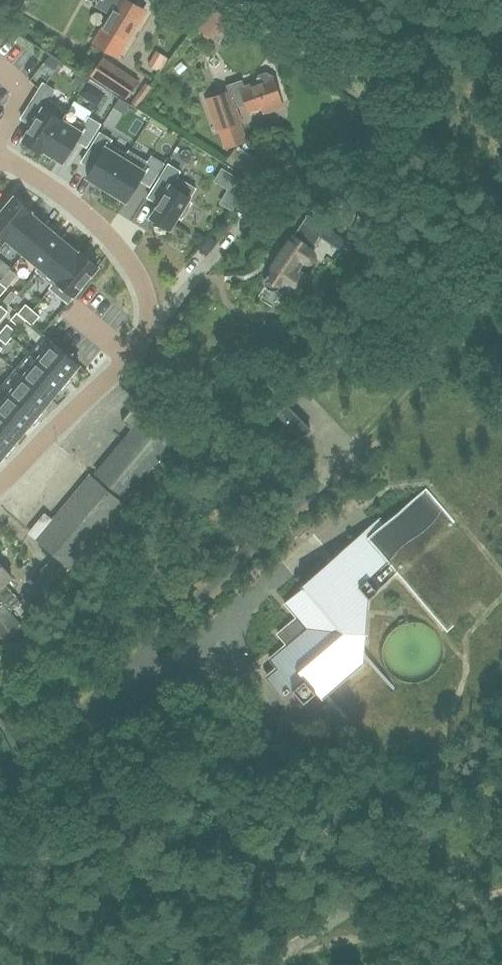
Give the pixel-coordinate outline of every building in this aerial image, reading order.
[(14,0),(0,0),(0,18),(14,0)] [(133,1),(132,0),(100,0),(98,3),(112,11),(102,27),(94,42),(116,55),(145,7),(133,1)] [(156,49),(147,63),(158,70),(167,55),(156,49)] [(119,95),(125,99),(138,78),(101,55),(88,76),(119,95)] [(243,121),(237,105),(246,102),(249,110),(261,105),(263,111),(283,104),(273,75),(271,75),(267,71),(259,73),(259,81),(245,86),(242,79),(227,84),(228,88),(203,98),(216,131),(243,121)] [(87,78),(78,73),(72,82),(81,87),(87,78)] [(43,82),(21,117),(31,123),(22,138),(42,151),(43,149),(42,148),(49,135),(58,122),(65,109),(48,99),(54,89),(43,82)] [(130,102),(125,99),(119,95),(113,106),(123,112),(130,102)] [(49,135),(42,148),(43,149),(53,155),(62,161),(69,150),(76,139),(81,142),(86,145),(93,134),(100,123),(94,119),(88,116),(85,121),(75,115),(66,109),(58,122),(49,135)] [(90,146),(81,160),(87,164),(92,167),(87,176),(96,181),(105,187),(116,168),(126,153),(118,147),(109,142),(111,139),(105,135),(100,131),(90,146)] [(225,160),(249,177),(258,164),(234,147),(225,160)] [(116,168),(105,187),(115,193),(125,200),(132,189),(139,178),(144,181),(149,185),(156,173),(163,162),(157,159),(151,155),(149,158),(148,161),(138,155),(129,149),(126,153),(116,168)] [(158,179),(148,196),(153,199),(158,202),(154,209),(150,215),(160,221),(170,228),(174,222),(178,216),(181,218),(186,210),(191,202),(188,200),(191,193),(195,187),(186,181),(176,176),(180,170),(174,166),(168,163),(158,179)] [(7,238),(18,224),(29,211),(24,206),(25,205),(19,200),(13,195),(0,211),(0,233),(7,238)] [(251,224),(266,206),(254,196),(239,214),(251,224)] [(18,224),(7,238),(15,245),(23,252),(35,238),(46,225),(38,218),(29,211),(18,224)] [(294,292),(295,293),(308,275),(297,268),(302,259),(307,261),(310,261),(312,260),(313,259),(314,258),(315,256),(315,254),(314,251),(313,250),(310,247),(325,224),(308,213),(294,233),(265,275),(266,275),(264,277),(264,282),(266,285),(271,289),(273,289),(275,288),(277,288),(279,287),(280,285),(283,287),(284,285),(295,292),(294,292)] [(35,238),(23,252),(31,259),(39,265),(40,266),(51,252),(63,238),(46,225),(35,238)] [(39,265),(36,269),(44,276),(53,283),(66,268),(79,252),(71,245),(63,238),(51,252),(40,266),(39,265)] [(53,283),(50,287),(59,294),(68,302),(83,284),(98,266),(89,258),(80,251),(79,252),(66,268),(53,283)] [(11,290),(3,299),(8,303),(16,294),(11,290)] [(25,303),(18,312),(25,318),(32,309),(25,303)] [(32,309),(25,318),(32,324),(39,315),(32,309)] [(16,311),(10,318),(20,326),(26,319),(16,311)] [(16,330),(7,322),(2,329),(11,336),(16,330)] [(2,329),(0,331),(0,338),(6,342),(11,336),(2,329)] [(37,343),(29,351),(48,367),(67,383),(69,381),(66,378),(73,371),(79,363),(61,349),(44,334),(37,343)] [(21,361),(15,368),(33,383),(50,397),(56,391),(62,384),(65,386),(67,383),(48,367),(29,351),(21,361)] [(8,376),(1,385),(20,401),(39,417),(42,414),(39,411),(45,404),(50,397),(33,383),(15,368),(8,376)] [(5,416),(22,431),(28,424),(34,417),(37,419),(39,417),(20,401),(1,385),(0,386),(0,412),(5,416)] [(312,428),(286,401),(276,412),(301,438),(312,428)] [(132,427),(96,471),(126,496),(176,435),(136,402),(122,419),(132,427)] [(11,450),(14,447),(11,445),(17,438),(22,431),(5,416),(0,412),(0,441),(11,450)] [(0,458),(6,450),(10,453),(11,450),(0,441),(0,458)] [(44,517),(31,533),(70,565),(123,501),(89,473),(49,521),(44,517)] [(282,598),(295,614),(277,629),(288,641),(268,658),(275,667),(267,674),(282,693),(304,675),(322,696),(363,662),(368,596),(398,571),(447,629),(501,583),(501,577),(426,487),(384,523),(379,517),(282,598)] [(39,606),(70,568),(52,553),(39,570),(41,571),(23,593),(39,606)] [(17,596),(3,582),(11,575),(0,563),(0,599),(10,611),(21,601),(17,596)] [(0,599),(0,636),(1,636),(7,637),(12,632),(13,634),(23,625),(10,611),(0,599)] [(383,649),(383,651),(383,654),(383,656),(383,658),(384,660),(385,662),(386,664),(387,666),(388,668),(389,670),(392,673),(393,675),(397,677),(399,678),(403,680),(405,681),(409,682),(414,682),(418,681),(420,681),(423,680),(427,679),(431,677),(434,674),(436,672),(437,671),(438,669),(440,667),(441,665),(442,663),(442,661),(443,659),(443,657),(444,654),(444,652),(444,650),(444,648),(443,646),(443,644),(442,641),(442,639),(441,637),(439,635),(438,634),(437,632),(435,630),(434,629),(432,627),(430,626),(427,624),(422,622),(420,621),(418,621),(414,621),(409,621),(407,621),(405,622),(401,623),(399,624),(395,627),(392,630),(390,631),(388,635),(386,637),(385,639),(384,643),(383,645),(383,647),(383,649)]
